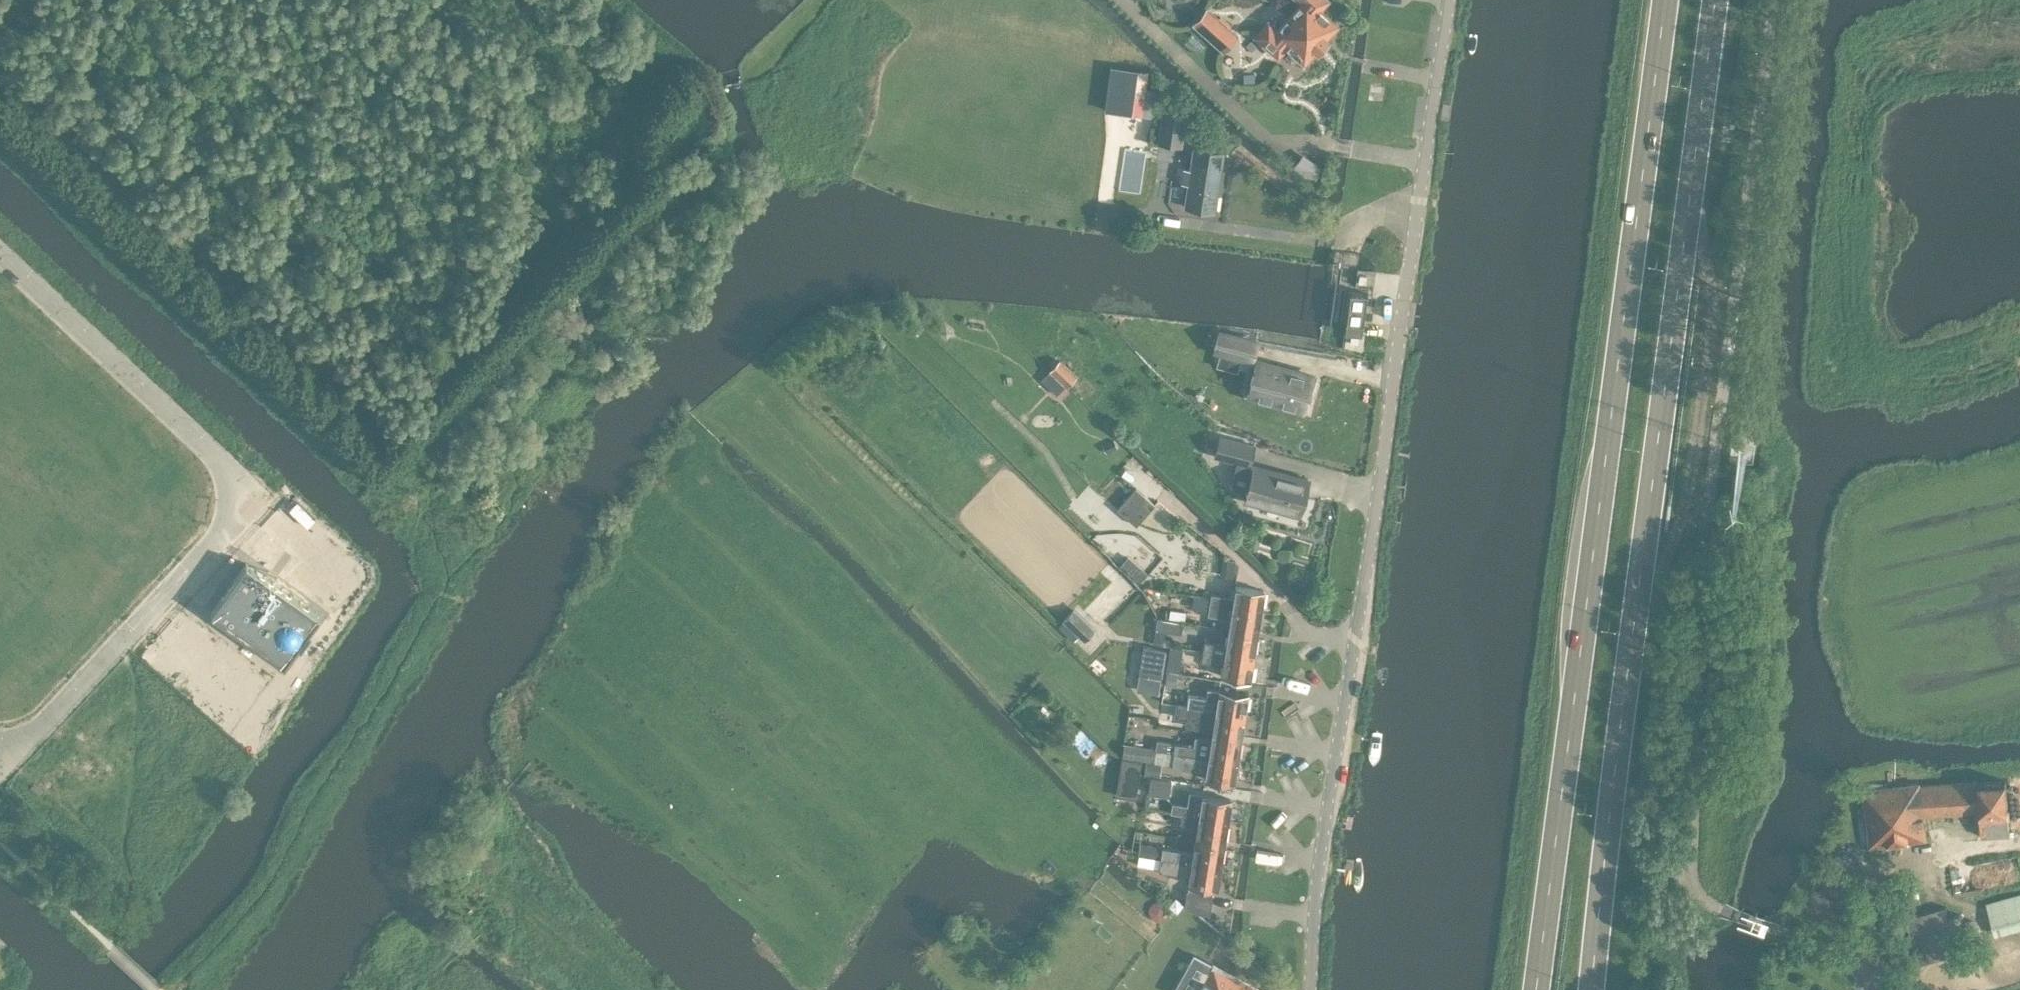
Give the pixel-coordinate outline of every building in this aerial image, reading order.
[(1289,15),(1322,44),(1328,38),(1325,36),(1335,24),(1319,9),(1327,0),(1299,0),(1301,1),(1289,15)] [(1192,22),(1223,50),(1237,33),(1207,6),(1192,22)] [(1322,44),(1289,15),(1277,28),(1268,20),(1254,35),(1278,56),(1287,45),(1303,60),(1314,48),(1317,50),(1322,44)] [(1126,67),(1119,112),(1141,115),(1145,87),(1147,70),(1126,67)] [(1145,87),(1141,115),(1153,116),(1157,89),(1145,87)] [(1441,119),(1448,120),(1450,104),(1443,103),(1441,119)] [(1157,142),(1181,145),(1186,113),(1162,110),(1157,142)] [(1143,190),(1147,148),(1126,146),(1121,188),(1143,190)] [(1181,182),(1187,183),(1184,205),(1214,210),(1223,151),(1193,146),(1190,168),(1183,167),(1181,182)] [(1343,332),(1361,334),(1362,324),(1363,324),(1363,322),(1362,322),(1366,294),(1367,294),(1367,293),(1348,290),(1344,321),(1345,321),(1343,332)] [(1213,349),(1218,351),(1215,364),(1237,370),(1241,357),(1250,360),(1256,341),(1219,331),(1213,349)] [(1050,370),(1066,385),(1076,375),(1060,360),(1050,370)] [(1247,395),(1302,410),(1311,375),(1257,360),(1247,395)] [(1049,370),(1041,379),(1057,394),(1065,385),(1049,370)] [(1214,455),(1248,464),(1253,445),(1219,436),(1214,455)] [(1112,438),(1101,444),(1105,452),(1116,446),(1112,438)] [(1243,499),(1298,514),(1308,479),(1253,464),(1243,499)] [(1118,508),(1136,524),(1154,503),(1136,487),(1118,508)] [(1163,531),(1175,518),(1158,502),(1145,515),(1163,531)] [(1127,556),(1117,567),(1136,583),(1145,573),(1127,556)] [(1232,577),(1235,560),(1222,558),(1219,575),(1232,577)] [(319,614),(246,563),(211,612),(284,664),(296,646),(301,650),(312,635),(307,632),(319,614)] [(1185,592),(1184,599),(1260,611),(1263,590),(1234,585),(1233,596),(1210,593),(1210,596),(1185,592)] [(1260,611),(1184,599),(1183,606),(1208,610),(1207,613),(1229,617),(1227,628),(1256,632),(1260,611)] [(1093,628),(1073,609),(1063,619),(1084,638),(1093,628)] [(1153,642),(1163,644),(1165,630),(1182,633),(1182,621),(1157,617),(1153,642)] [(1204,640),(1203,649),(1252,657),(1256,636),(1227,632),(1225,643),(1204,640)] [(1139,674),(1150,676),(1148,690),(1159,692),(1166,649),(1143,645),(1139,674)] [(1168,645),(1165,671),(1179,672),(1182,647),(1168,645)] [(1252,657),(1203,649),(1201,659),(1222,662),(1220,675),(1249,679),(1252,657)] [(1179,672),(1165,671),(1164,680),(1178,682),(1179,672)] [(1173,703),(1177,704),(1243,714),(1247,693),(1218,688),(1217,698),(1175,691),(1173,703)] [(1212,729),(1212,731),(1240,735),(1243,714),(1177,704),(1175,715),(1187,717),(1186,724),(1212,729)] [(1212,731),(1211,735),(1239,739),(1240,735),(1212,731)] [(1161,749),(1173,751),(1236,761),(1239,739),(1211,735),(1211,737),(1194,734),(1193,744),(1175,741),(1156,738),(1155,747),(1123,742),(1121,756),(1159,761),(1161,749)] [(1236,761),(1173,751),(1171,765),(1190,768),(1191,763),(1206,765),(1204,778),(1233,782),(1236,761)] [(1116,794),(1135,796),(1141,760),(1122,757),(1116,794)] [(1144,773),(1156,775),(1158,763),(1146,761),(1144,773)] [(1149,777),(1146,795),(1167,797),(1170,780),(1149,777)] [(1983,835),(2011,833),(2007,778),(1979,780),(1920,784),(1920,782),(1862,789),(1869,846),(1928,838),(1925,814),(1981,810),(1983,835)] [(1182,810),(1182,812),(1227,819),(1230,798),(1202,793),(1199,807),(1195,807),(1195,804),(1183,803),(1182,810)] [(1172,808),(1182,810),(1183,803),(1173,801),(1172,808)] [(1195,836),(1223,841),(1227,819),(1182,812),(1180,821),(1197,824),(1195,836)] [(1195,836),(1194,840),(1193,852),(1162,847),(1162,848),(1146,846),(1145,854),(1219,866),(1223,841),(1195,836)] [(1219,866),(1145,854),(1139,853),(1137,864),(1158,868),(1158,869),(1189,874),(1187,883),(1188,883),(1187,889),(1186,889),(1184,902),(1195,911),(1209,913),(1212,893),(1211,893),(1212,887),(1216,887),(1219,866)] [(1986,904),(1995,935),(2019,927),(2019,893),(1986,904)] [(1151,903),(1148,911),(1150,918),(1157,921),(1165,919),(1168,912),(1165,905),(1158,901),(1151,903)] [(1960,914),(1949,917),(1945,905),(1905,917),(1919,964),(1959,952),(1957,944),(1968,941),(1960,914)] [(1196,955),(1176,989),(1259,989),(1196,955)]
